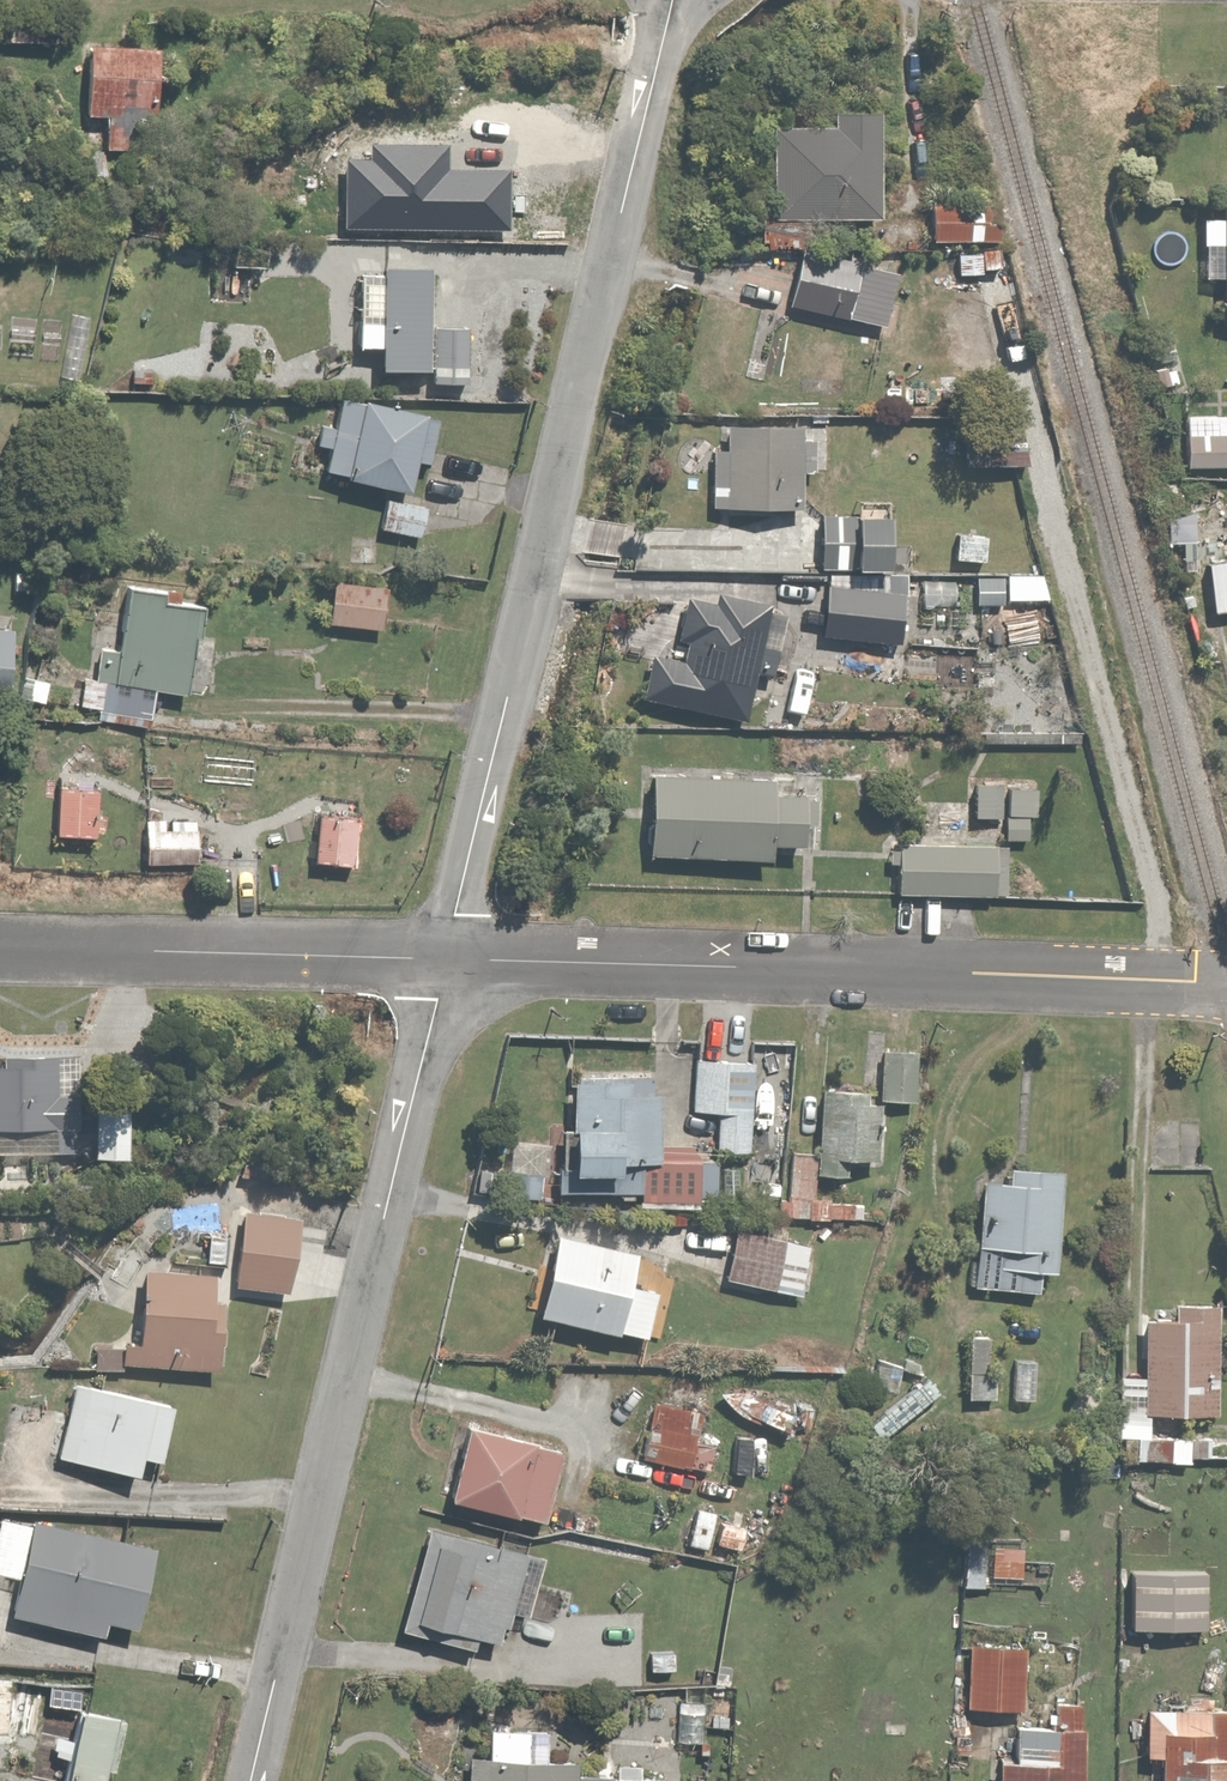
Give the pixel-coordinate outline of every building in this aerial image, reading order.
[(165,47),(93,46),(92,121),(114,122),(113,155),(142,155),(142,124),(164,124),(165,47)] [(778,131),(779,221),(883,221),(883,115),(840,115),(840,131),(778,131)] [(1002,205),(937,205),(937,247),(1002,247),(1002,205)] [(766,222),(765,251),(803,252),(804,223),(766,222)] [(1006,251),(960,255),(962,280),(1007,277),(1006,251)] [(883,319),(889,294),(894,276),(848,264),(805,253),(792,309),(860,325),(863,314),(883,319)] [(387,274),(365,273),(364,331),(384,331),(383,372),(432,373),(435,271),(387,269),(387,274)] [(474,332),(439,331),(438,384),(473,385),(474,332)] [(429,414),(346,395),(338,431),(323,428),(318,449),(334,453),(329,475),(415,495),(422,464),(437,467),(447,425),(428,420),(429,414)] [(1190,414),(1189,469),(1226,470),(1226,415),(1190,414)] [(972,423),(970,467),(1030,470),(1032,425),(972,423)] [(824,470),(825,437),(825,433),(789,432),(730,430),(729,451),(718,450),(716,511),(803,514),(805,469),(824,470)] [(435,503),(390,493),(381,529),(426,540),(435,503)] [(1169,547),(1226,546),(1226,501),(1199,501),(1199,514),(1169,515),(1169,547)] [(895,515),(826,515),(826,574),(895,574),(895,515)] [(992,534),(958,534),(959,562),(992,562),(992,534)] [(1210,568),(1217,616),(1226,615),(1226,565),(1210,568)] [(1012,575),(1012,602),(1049,602),(1049,575),(1012,575)] [(831,577),(826,639),(904,644),(908,583),(831,577)] [(382,582),(337,578),(333,624),(385,629),(386,618),(394,619),(396,602),(380,601),(382,582)] [(103,647),(99,680),(89,679),(85,711),(161,721),(164,696),(191,700),(199,642),(206,643),(211,605),(169,600),(171,584),(131,579),(122,650),(103,647)] [(924,581),(924,585),(924,606),(961,606),(961,581),(924,581)] [(719,606),(689,599),(680,641),(690,643),(686,660),(655,653),(644,702),(749,725),(776,606),(722,594),(719,606)] [(0,628),(0,708),(14,708),(17,629),(0,628)] [(351,769),(278,768),(277,814),(256,814),(256,852),(364,853),(365,800),(351,800),(351,769)] [(779,779),(658,772),(653,860),(775,867),(777,847),(804,848),(807,799),(778,798),(779,779)] [(1010,779),(977,778),(976,818),(1007,818),(1007,828),(1035,829),(1036,787),(1010,786),(1010,779)] [(203,814),(147,815),(149,866),(204,864),(203,814)] [(1002,844),(901,842),(900,894),(1001,897),(1002,844)] [(924,1049),(887,1049),(887,1100),(923,1100),(924,1049)] [(0,1066),(0,1151),(86,1151),(86,1053),(14,1054),(14,1066),(0,1066)] [(762,1058),(698,1056),(697,1110),(722,1111),(721,1150),(759,1151),(762,1058)] [(565,1163),(565,1191),(650,1193),(650,1207),(709,1208),(710,1155),(666,1155),(667,1090),(643,1089),(643,1079),(581,1078),(580,1163),(565,1163)] [(828,1086),(824,1150),(792,1149),(789,1213),(864,1217),(865,1200),(839,1199),(840,1178),(856,1179),(857,1162),(888,1164),(892,1102),(876,1101),(876,1088),(828,1086)] [(143,1107),(105,1107),(105,1158),(142,1158),(143,1107)] [(1017,1179),(989,1177),(980,1288),(1029,1292),(1030,1274),(1066,1277),(1074,1170),(1018,1166),(1017,1179)] [(307,1219),(253,1212),(244,1285),(298,1292),(307,1219)] [(794,1237),(742,1227),(727,1301),(763,1308),(767,1286),(784,1290),(794,1237)] [(646,1254),(565,1237),(549,1316),(634,1334),(635,1328),(651,1331),(659,1289),(639,1285),(646,1254)] [(224,1268),(153,1266),(150,1341),(131,1341),(131,1364),(229,1367),(230,1327),(222,1326),(224,1268)] [(1152,1316),(1152,1375),(1127,1375),(1127,1406),(1150,1406),(1150,1415),(1226,1415),(1226,1305),(1185,1305),(1185,1316),(1152,1316)] [(1002,1333),(975,1332),(974,1400),(1002,1400),(1002,1333)] [(880,1353),(871,1381),(922,1397),(931,1369),(880,1353)] [(1043,1355),(1018,1354),(1016,1399),(1041,1400),(1043,1355)] [(185,1407),(80,1382),(63,1455),(148,1476),(152,1457),(171,1462),(185,1407)] [(703,1409),(659,1399),(647,1457),(704,1469),(712,1432),(699,1429),(703,1409)] [(568,1454),(475,1429),(457,1497),(551,1521),(568,1454)] [(771,1435),(735,1434),(734,1472),(770,1473),(771,1435)] [(723,1510),(701,1504),(689,1544),(712,1550),(723,1510)] [(169,1539),(42,1511),(19,1616),(112,1636),(115,1622),(150,1629),(169,1539)] [(556,1553),(434,1523),(408,1630),(505,1653),(516,1608),(541,1614),(556,1553)] [(1032,1544),(998,1544),(998,1577),(1032,1577),(1032,1544)] [(1138,1571),(1138,1627),(1215,1627),(1215,1571),(1138,1571)] [(1036,1645),(977,1640),(972,1704),(1031,1709),(1036,1645)] [(16,1738),(20,1678),(0,1676),(0,1736),(16,1738)] [(1093,1724),(1094,1698),(1078,1698),(1063,1698),(1062,1726),(1024,1725),(1023,1760),(1006,1760),(1005,1780),(1092,1780),(1093,1724)] [(1153,1704),(1153,1755),(1168,1755),(1168,1780),(1226,1780),(1226,1705),(1153,1704)] [(54,1705),(43,1780),(51,1780),(120,1780),(129,1716),(54,1705)] [(497,1726),(496,1757),(477,1756),(476,1780),(587,1780),(588,1759),(558,1758),(560,1729),(497,1726)] [(621,1778),(613,1778),(613,1780),(674,1780),(674,1778),(649,1778),(649,1761),(621,1761),(621,1778)]
